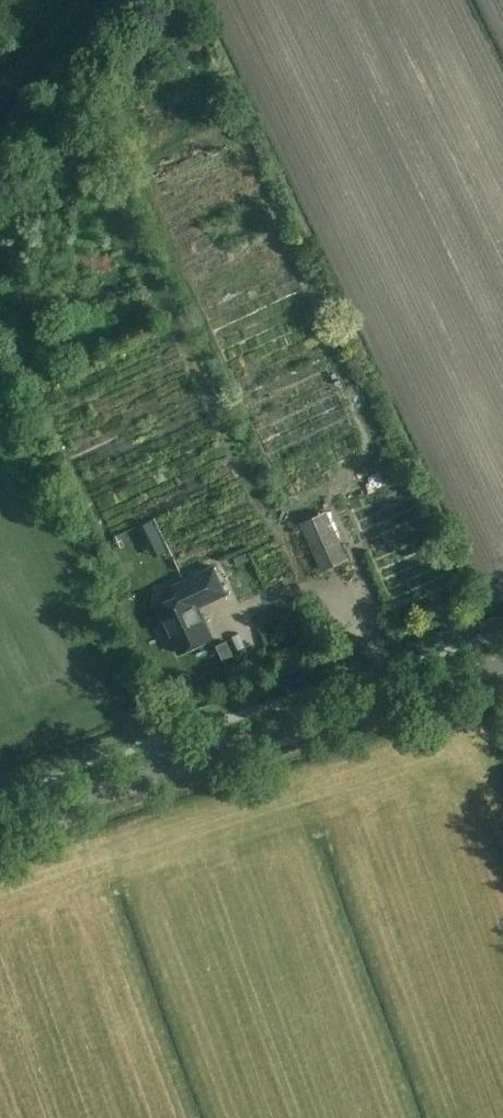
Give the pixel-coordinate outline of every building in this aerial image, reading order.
[(369,494),(385,488),(380,475),(364,481),(369,494)] [(300,523),(321,571),(348,559),(327,511),(300,523)] [(389,557),(410,549),(406,539),(385,547),(389,557)] [(198,607),(226,593),(213,565),(174,584),(179,595),(156,605),(178,653),(212,637),(198,607)] [(266,628),(241,635),(245,646),(270,639),(266,628)]
